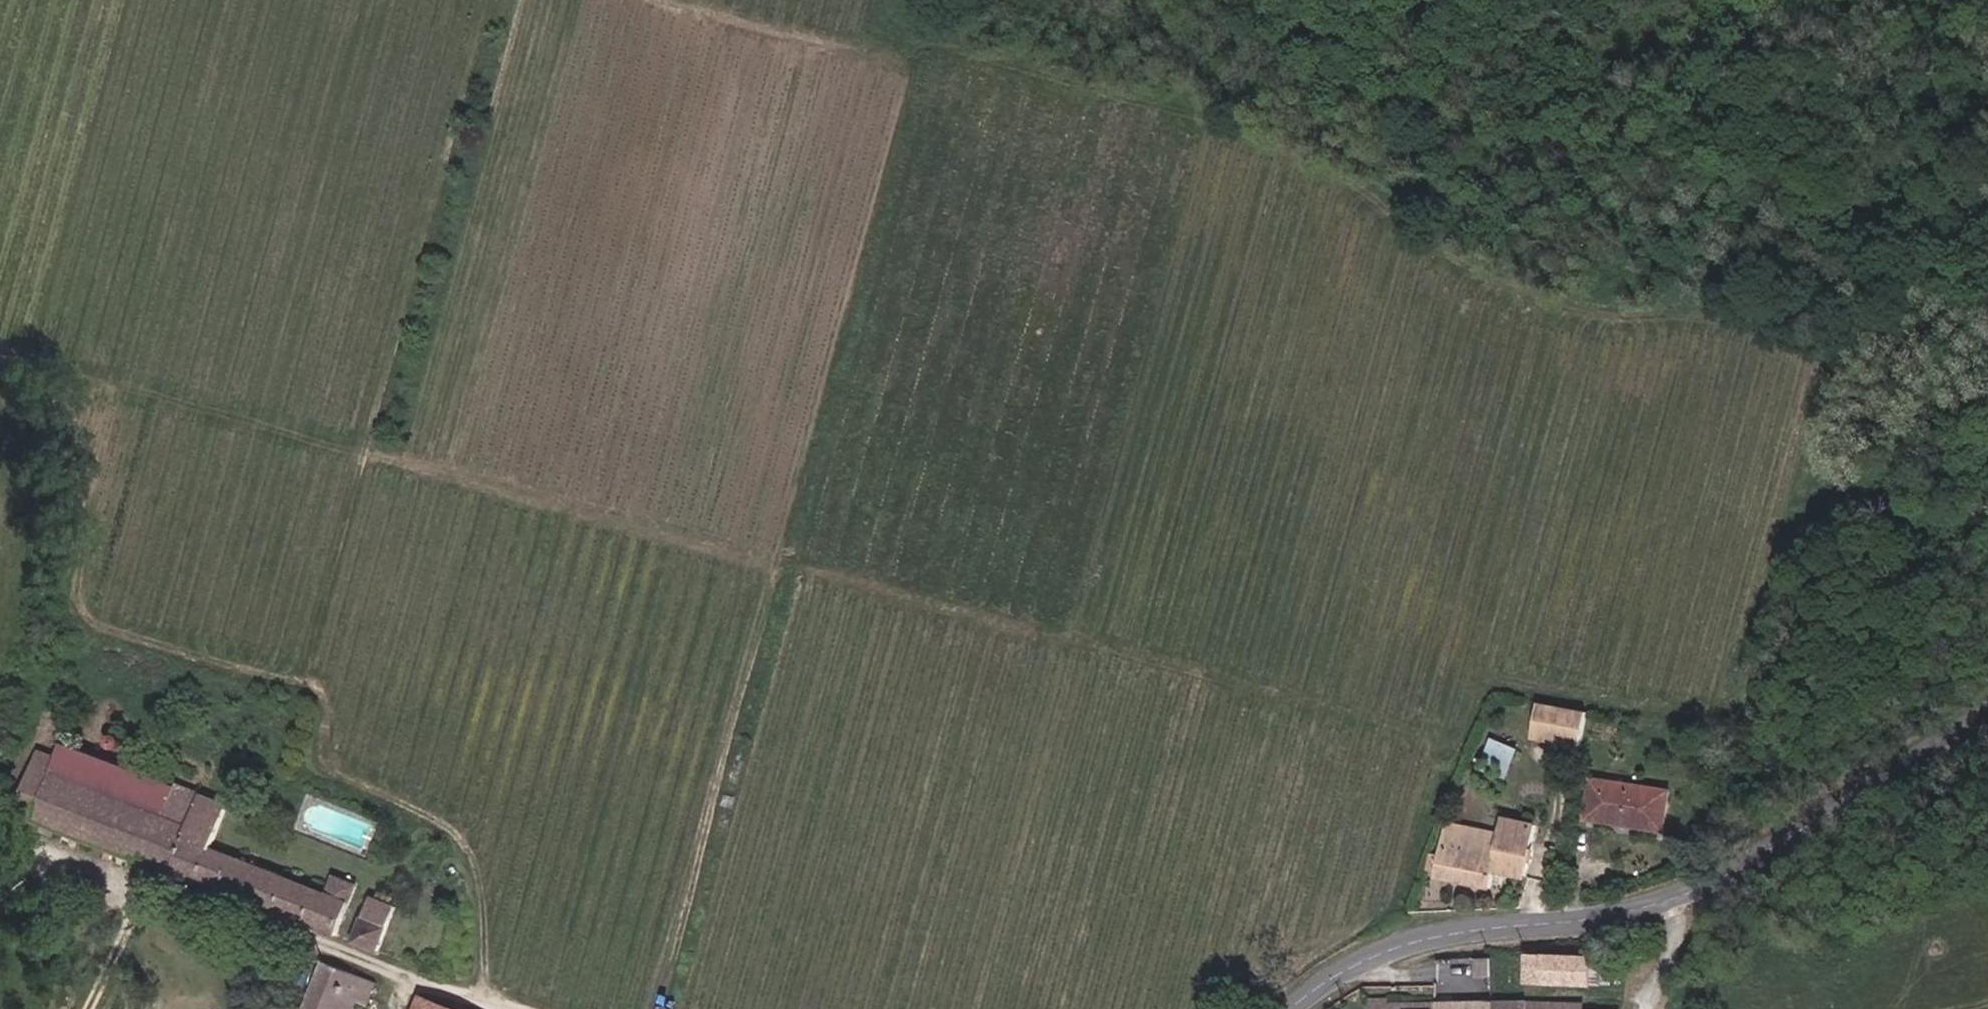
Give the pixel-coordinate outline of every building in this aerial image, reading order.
[(1576,708),(1547,702),(1540,734),(1569,740),(1576,708)] [(1593,711),(1576,708),(1569,740),(1586,744),(1593,711)] [(1506,778),(1517,751),(1496,743),(1485,770),(1506,778)] [(186,824),(197,796),(63,744),(57,762),(42,757),(38,767),(186,824)] [(37,819),(168,869),(186,824),(38,767),(23,807),(39,814),(37,819)] [(1604,784),(1597,823),(1674,837),(1681,797),(1604,784)] [(211,850),(227,807),(197,796),(186,824),(168,869),(310,923),(339,935),(357,886),(336,878),(330,895),(211,850)] [(1539,828),(1509,821),(1506,837),(1528,842),(1530,833),(1537,835),(1539,828)] [(1496,878),(1525,885),(1537,835),(1530,833),(1528,842),(1506,837),(1450,824),(1442,855),(1436,854),(1432,869),(1439,871),(1437,876),(1494,889),(1496,878)] [(357,942),(383,952),(399,907),(375,898),(357,942)] [(1490,961),(1440,961),(1440,998),(1490,998),(1490,961)] [(358,1004),(368,1008),(377,985),(323,963),(305,1008),(356,1008),(358,1004)] [(1589,990),(1589,965),(1525,965),(1525,990),(1589,990)]
